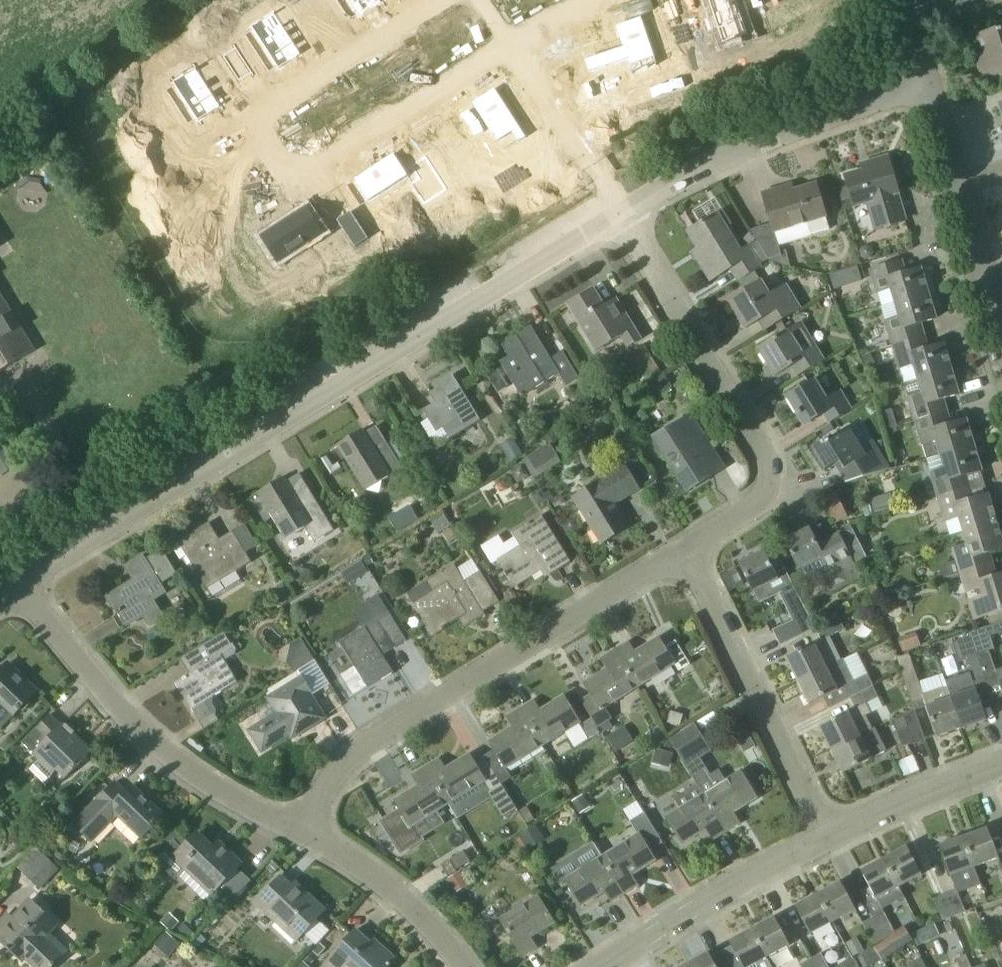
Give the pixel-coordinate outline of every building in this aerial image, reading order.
[(360,20),(384,5),(381,0),(347,0),(360,20)] [(711,17),(705,19),(708,32),(716,30),(722,46),(752,37),(740,0),(706,0),(711,17)] [(275,9),(248,26),(278,73),(305,55),(275,9)] [(623,46),(584,59),(588,72),(626,59),(632,76),(659,68),(641,14),(614,23),(623,46)] [(679,17),(665,21),(678,63),(693,57),(679,17)] [(1001,78),(1001,29),(978,36),(987,62),(979,65),(984,83),(1001,78)] [(235,48),(222,57),(239,82),(252,73),(235,48)] [(194,65),(170,80),(200,124),(222,109),(194,65)] [(495,85),(468,102),(497,146),(514,135),(519,144),(528,137),(522,130),(524,129),(495,85)] [(449,124),(433,135),(452,164),(469,154),(449,124)] [(395,150),(351,178),(369,205),(409,179),(416,191),(437,178),(424,158),(407,168),(395,150)] [(906,220),(898,194),(899,193),(888,156),(872,161),(874,167),(846,175),(855,206),(868,202),(876,229),(906,220)] [(759,241),(769,259),(782,255),(775,232),(780,230),(808,223),(811,235),(830,229),(826,216),(817,184),(786,193),(784,187),(763,193),(772,224),(751,230),(758,241),(759,241)] [(308,207),(260,237),(278,264),(325,234),(324,231),(329,228),(323,218),(318,221),(308,207)] [(351,212),(336,222),(350,244),(366,234),(351,212)] [(741,250),(718,213),(688,231),(703,255),(697,259),(711,281),(731,268),(739,281),(755,272),(762,268),(760,264),(769,259),(770,262),(771,262),(769,259),(759,241),(758,241),(750,246),(749,245),(741,250)] [(899,274),(896,262),(902,260),(902,259),(871,270),(878,293),(892,289),(896,303),(929,293),(921,268),(899,274)] [(835,273),(829,274),(834,288),(839,286),(843,285),(839,271),(835,273)] [(755,272),(739,281),(745,291),(761,282),(755,272)] [(769,296),(761,282),(745,291),(730,300),(747,328),(767,316),(773,326),(800,309),(786,286),(769,296)] [(610,313),(595,289),(568,305),(596,351),(622,335),(629,346),(642,338),(617,298),(616,298),(621,306),(610,313)] [(918,337),(915,325),(936,318),(929,293),(896,303),(900,317),(886,321),(893,345),(925,336),(924,335),(918,337)] [(32,349),(0,298),(0,369),(32,349)] [(798,376),(824,361),(801,323),(759,348),(776,376),(792,366),(798,376)] [(552,358),(532,327),(506,343),(513,354),(501,362),(522,397),(559,374),(566,385),(579,377),(563,351),(552,358)] [(922,350),(919,338),(925,336),(893,345),(900,369),(914,364),(919,379),(951,369),(944,344),(922,350)] [(941,413),(937,401),(959,394),(951,369),(919,379),(923,393),(909,397),(916,421),(947,411),(941,413)] [(443,428),(450,439),(481,420),(453,374),(427,390),(436,403),(424,410),(429,420),(421,425),(429,437),(443,428)] [(652,400),(659,396),(673,387),(664,374),(644,386),(652,400)] [(827,400),(815,381),(789,396),(805,424),(824,412),(830,422),(851,410),(840,392),(827,400)] [(945,426),(941,414),(947,412),(947,411),(916,421),(923,444),(937,440),(941,455),(974,445),(966,420),(945,426)] [(713,475),(701,457),(713,449),(691,415),(654,439),(688,491),(713,475)] [(378,452),(363,429),(338,445),(366,490),(403,468),(386,440),(385,440),(388,446),(378,452)] [(860,447),(850,429),(830,441),(827,438),(812,447),(826,470),(840,461),(844,467),(840,470),(848,482),(890,470),(872,440),(860,447)] [(17,465),(25,459),(15,444),(8,448),(1,436),(0,437),(0,475),(17,465)] [(511,461),(523,453),(513,437),(501,444),(511,461)] [(536,470),(558,456),(550,444),(528,457),(536,470)] [(964,488),(960,477),(982,470),(974,445),(941,455),(946,469),(932,473),(939,497),(970,487),(970,486),(964,488)] [(636,453),(629,457),(633,465),(641,460),(636,453)] [(518,483),(530,476),(523,464),(511,471),(518,483)] [(602,543),(628,527),(614,504),(639,488),(625,466),(574,497),(602,543)] [(299,500),(284,477),(259,492),(286,538),(306,527),(315,542),(333,531),(307,488),(306,488),(310,494),(299,500)] [(967,501),(964,490),(970,489),(970,487),(939,497),(946,521),(960,517),(964,530),(997,520),(996,518),(989,495),(990,495),(989,494),(967,501)] [(871,498),(877,515),(896,509),(890,492),(871,498)] [(834,521),(847,515),(836,493),(824,500),(834,521)] [(571,562),(542,515),(513,534),(514,536),(504,543),(499,534),(482,545),(493,563),(498,560),(508,576),(509,575),(516,587),(546,568),(551,575),(561,568),(559,565),(568,560),(570,563),(571,562)] [(997,523),(998,523),(997,520),(964,530),(968,544),(954,548),(961,572),(986,564),(983,554),(1001,548),(1001,539),(997,523)] [(220,539),(209,522),(178,541),(208,589),(252,562),(236,536),(225,543),(222,538),(220,539)] [(818,546),(810,528),(786,540),(799,568),(805,580),(827,570),(829,575),(854,563),(840,535),(818,546)] [(840,535),(854,563),(855,563),(866,558),(852,529),(840,535)] [(773,569),(764,551),(740,562),(760,603),(794,586),(782,562),(781,563),(782,564),(773,569)] [(145,559),(143,556),(126,566),(136,582),(129,586),(128,584),(107,597),(116,611),(115,612),(117,615),(120,613),(128,625),(145,615),(151,625),(164,617),(153,600),(165,592),(161,584),(145,559)] [(360,560),(342,572),(349,583),(367,571),(360,560)] [(992,563),(986,565),(986,564),(961,572),(967,592),(979,589),(981,597),(987,615),(988,615),(1001,611),(1001,575),(996,576),(992,563)] [(464,581),(455,564),(407,594),(433,635),(443,629),(444,630),(447,628),(446,626),(467,614),(472,624),(486,615),(484,611),(500,602),(481,570),(464,581)] [(297,568),(295,580),(309,583),(311,570),(297,568)] [(394,649),(407,641),(389,612),(377,591),(351,607),(361,625),(338,639),(355,667),(341,675),(354,697),(394,673),(380,650),(391,643),(394,649)] [(988,615),(991,623),(1001,620),(1001,611),(988,615)] [(786,657),(798,681),(841,659),(830,636),(845,629),(839,617),(817,629),(822,639),(786,657)] [(789,627),(775,635),(781,646),(795,639),(803,635),(803,634),(798,623),(789,627)] [(971,635),(977,654),(978,654),(986,678),(997,674),(996,670),(989,650),(995,648),(991,638),(987,626),(970,632),(971,635)] [(231,644),(224,633),(181,659),(181,660),(190,654),(199,669),(176,683),(192,709),(204,729),(218,720),(216,716),(216,710),(213,704),(213,697),(237,682),(225,661),(235,654),(236,649),(233,643),(231,644)] [(959,661),(965,658),(977,654),(971,635),(952,642),(959,661)] [(290,645),(287,666),(293,674),(315,660),(301,638),(290,645)] [(675,664),(659,638),(635,653),(629,642),(616,650),(638,687),(675,664)] [(598,728),(612,719),(605,707),(638,687),(616,650),(603,658),(609,669),(585,683),(592,695),(581,701),(592,718),(598,728)] [(857,652),(843,658),(841,659),(798,681),(810,704),(845,686),(851,697),(874,686),(868,675),(857,652)] [(923,695),(909,653),(897,658),(913,703),(925,699),(937,736),(962,728),(952,698),(951,698),(948,686),(923,695)] [(974,682),(986,678),(978,654),(977,654),(965,658),(971,673),(974,682)] [(8,663),(0,671),(0,701),(14,715),(37,691),(8,663)] [(962,728),(987,719),(977,689),(976,689),(974,682),(971,673),(946,682),(948,686),(951,698),(952,698),(962,728)] [(306,729),(324,718),(311,698),(315,696),(302,674),(268,696),(269,698),(279,713),(251,730),(263,750),(304,725),(306,729)] [(820,726),(832,749),(872,729),(866,716),(871,713),(866,703),(879,697),(874,686),(851,697),(856,708),(820,726)] [(521,708),(543,745),(580,722),(565,696),(540,711),(534,700),(521,708)] [(506,768),(543,745),(521,708),(508,716),(514,727),(490,742),(506,768)] [(914,744),(926,740),(915,710),(893,721),(898,733),(909,729),(914,744)] [(61,725),(50,715),(23,743),(34,753),(33,754),(54,773),(57,770),(66,778),(89,754),(81,745),(84,742),(74,733),(75,732),(67,724),(66,724),(63,722),(61,725)] [(601,733),(598,728),(592,718),(581,725),(590,739),(601,733)] [(609,720),(600,726),(604,732),(613,727),(609,720)] [(743,723),(731,729),(738,741),(749,735),(743,723)] [(715,788),(694,754),(708,745),(695,725),(671,741),(684,762),(693,777),(697,783),(705,795),(727,831),(740,823),(733,812),(757,797),(747,780),(748,779),(746,776),(745,777),(741,772),(715,788)] [(630,744),(619,728),(607,736),(618,752),(630,744)] [(885,752),(874,728),(872,729),(832,749),(844,773),(872,759),(872,758),(885,752)] [(657,748),(653,762),(670,767),(674,752),(657,748)] [(486,780),(470,754),(446,769),(439,759),(427,767),(449,803),(486,780)] [(407,843),(420,835),(414,825),(449,803),(427,767),(413,775),(420,785),(396,800),(405,816),(394,823),(407,843)] [(126,792),(115,782),(73,826),(91,842),(118,814),(142,837),(163,815),(133,785),(126,792)] [(727,831),(705,795),(697,783),(674,798),(681,809),(668,818),(683,843),(707,828),(714,839),(727,831)] [(503,818),(517,809),(501,784),(487,792),(503,818)] [(583,794),(572,801),(580,814),(591,807),(583,794)] [(604,857),(626,894),(639,886),(632,875),(657,861),(652,852),(665,844),(645,812),(630,821),(639,835),(604,857)] [(529,848),(544,839),(536,825),(520,834),(529,848)] [(975,867),(1000,858),(988,828),(964,837),(975,867)] [(217,853),(197,834),(175,857),(186,867),(178,875),(205,901),(240,864),(222,846),(221,847),(222,848),(217,853)] [(975,867),(964,837),(940,846),(951,875),(955,885),(978,877),(975,867)] [(626,894),(604,857),(595,843),(573,856),(582,870),(566,880),(582,905),(606,891),(612,901),(626,894)] [(899,887),(922,874),(907,846),(885,858),(899,887)] [(465,851),(451,859),(458,870),(471,861),(465,851)] [(59,868),(43,853),(24,874),(40,889),(59,868)] [(877,899),(899,887),(885,858),(862,871),(870,887),(877,899)] [(459,871),(458,870),(451,859),(441,865),(449,877),(459,871)] [(273,863),(266,869),(272,875),(278,868),(273,863)] [(300,893),(281,876),(256,903),(296,941),(326,910),(303,889),(300,893)] [(834,922),(857,909),(841,882),(819,894),(834,922)] [(870,887),(860,892),(874,917),(884,912),(882,909),(877,899),(870,887)] [(955,916),(962,913),(966,911),(956,889),(945,894),(955,916)] [(811,934),(834,922),(819,894),(796,906),(811,934)] [(944,921),(953,917),(955,916),(945,894),(934,899),(944,921)] [(523,956),(537,947),(530,937),(554,922),(537,895),(499,917),(523,956)] [(57,923),(31,899),(0,933),(0,941),(22,961),(26,957),(37,966),(54,966),(64,955),(45,937),(57,923)] [(885,939),(895,932),(884,912),(874,917),(873,917),(885,939)] [(169,913),(160,922),(171,932),(180,923),(169,913)] [(790,945),(775,917),(752,929),(768,957),(790,945)] [(875,945),(885,939),(873,917),(863,923),(875,945)] [(184,923),(178,928),(191,941),(197,935),(184,923)] [(884,960),(913,940),(905,927),(875,947),(884,960)] [(752,929),(730,941),(743,966),(749,966),(755,964),(757,966),(773,966),(768,957),(752,929)] [(369,944),(371,943),(356,930),(322,966),(389,966),(396,959),(382,947),(378,952),(369,944)] [(166,932),(154,945),(169,957),(180,944),(166,932)] [(201,935),(192,944),(200,947),(207,940),(201,935)] [(857,937),(846,943),(854,956),(865,950),(857,937)] [(321,941),(311,954),(318,959),(328,947),(321,941)] [(709,952),(687,964),(688,966),(717,966),(709,952)] [(822,953),(811,959),(816,966),(829,966),(822,953)] [(968,958),(958,962),(960,966),(971,966),(968,958)] [(811,959),(800,964),(802,966),(816,966),(811,959)]
